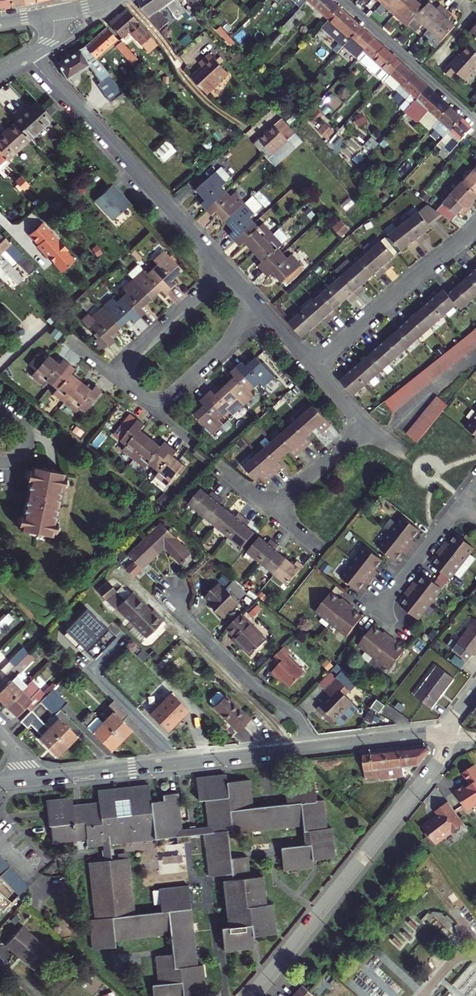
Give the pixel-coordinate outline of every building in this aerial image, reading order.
[(12,9),(10,0),(0,0),(0,11),(12,9)] [(12,9),(24,7),(23,0),(10,0),(12,9)] [(160,0),(143,0),(136,5),(162,33),(171,26),(161,14),(168,9),(163,0),(161,2),(160,0)] [(177,3),(175,0),(160,0),(161,2),(163,0),(168,9),(169,10),(175,17),(180,13),(184,17),(187,14),(177,3)] [(198,11),(203,8),(200,4),(198,1),(198,0),(190,0),(198,11)] [(308,3),(329,22),(340,11),(328,0),(310,0),(308,3)] [(398,14),(411,0),(387,0),(385,3),(398,14)] [(431,5),(426,0),(425,0),(419,6),(413,0),(411,0),(398,14),(412,26),(416,21),(429,6),(431,5)] [(429,6),(416,21),(424,28),(429,33),(447,14),(441,8),(437,13),(429,6)] [(340,11),(329,22),(341,33),(352,22),(340,11)] [(142,47),(151,39),(127,12),(111,27),(122,40),(130,33),(142,47)] [(301,13),(283,32),(287,36),(305,17),(301,13)] [(443,45),(456,30),(449,24),(453,19),(447,14),(429,33),(443,45)] [(352,22),(341,33),(351,42),(362,31),(352,22)] [(429,33),(424,28),(420,32),(426,37),(429,33)] [(107,30),(86,49),(97,62),(118,43),(107,30)] [(348,46),(346,48),(359,60),(364,54),(375,42),(362,31),(351,42),(348,46)] [(348,46),(338,37),(336,39),(333,42),(342,51),(346,48),(348,46)] [(375,42),(364,54),(374,63),(385,51),(380,47),(375,42)] [(139,62),(132,55),(122,44),(117,49),(133,67),(139,62)] [(111,100),(122,90),(116,83),(97,62),(86,49),(58,66),(67,81),(87,68),(99,81),(96,84),(111,100)] [(385,51),(374,63),(391,79),(397,72),(402,67),(385,51)] [(454,62),(443,74),(455,85),(459,80),(465,85),(475,73),(475,57),(469,51),(457,64),(454,62)] [(205,69),(193,79),(209,97),(222,85),(221,84),(230,76),(212,56),(201,65),(205,69)] [(338,57),(330,66),(335,71),(343,61),(338,57)] [(366,70),(363,67),(353,78),(356,81),(366,70)] [(397,72),(391,79),(418,103),(429,91),(402,67),(397,72)] [(365,73),(351,89),(358,95),(370,82),(366,79),(368,77),(365,73)] [(388,86),(381,93),(387,99),(394,92),(388,86)] [(451,111),(429,91),(418,103),(414,107),(412,109),(406,116),(416,126),(420,125),(430,134),(433,131),(436,127),(438,126),(451,111)] [(400,111),(406,116),(412,109),(414,107),(409,102),(400,111)] [(21,131),(29,140),(52,120),(51,118),(44,111),(37,103),(14,123),(21,131)] [(52,105),(44,111),(51,118),(58,112),(52,105)] [(448,138),(452,134),(463,122),(451,111),(438,126),(436,127),(433,131),(443,140),(446,137),(448,138)] [(473,131),(463,122),(452,134),(456,138),(462,143),(473,131)] [(31,141),(29,140),(21,131),(14,123),(0,136),(0,151),(9,161),(31,141)] [(321,132),(329,138),(335,130),(327,124),(321,132)] [(276,126),(255,144),(268,158),(269,160),(290,141),(276,126)] [(456,138),(452,142),(458,147),(462,143),(456,138)] [(444,162),(458,147),(452,142),(438,157),(444,162)] [(0,151),(0,170),(9,162),(9,161),(0,151)] [(475,173),(464,187),(475,198),(475,173)] [(21,177),(15,182),(23,190),(29,185),(21,177)] [(205,215),(225,196),(221,192),(225,188),(215,177),(195,195),(204,205),(199,209),(205,215)] [(119,194),(112,186),(95,201),(112,221),(129,205),(123,198),(121,198),(118,195),(119,194)] [(475,202),(475,198),(464,187),(463,186),(451,198),(449,197),(444,203),(442,205),(456,218),(458,217),(463,221),(464,221),(469,214),(467,212),(475,202)] [(264,206),(270,203),(264,190),(258,193),(264,206)] [(223,226),(243,208),(233,197),(229,201),(225,196),(205,215),(210,221),(215,217),(223,226)] [(233,246),(253,227),(250,223),(254,220),(253,219),(261,212),(251,201),(243,208),(223,226),(233,237),(228,241),(233,246)] [(429,209),(404,229),(418,248),(425,244),(422,239),(426,236),(430,233),(429,231),(443,220),(429,209)] [(59,243),(42,224),(29,236),(41,249),(39,250),(47,259),(49,258),(54,263),(52,265),(61,274),(75,262),(67,253),(68,252),(60,243),(59,243)] [(251,257),(271,239),(262,229),(258,233),(253,227),(233,246),(239,253),(244,249),(251,257)] [(418,248),(404,229),(390,239),(401,255),(406,251),(410,249),(412,252),(418,248)] [(260,277),(281,258),(278,254),(282,251),(282,250),(289,244),(278,232),(271,239),(251,257),(261,268),(256,272),(260,277)] [(4,262),(16,251),(0,234),(0,257),(4,262)] [(393,262),(380,247),(370,255),(366,250),(362,254),(366,259),(371,264),(382,277),(388,272),(385,269),(388,266),(393,262)] [(156,265),(151,270),(169,289),(175,284),(171,279),(181,270),(162,250),(151,260),(156,265)] [(4,262),(0,257),(0,269),(18,287),(24,281),(17,274),(4,262)] [(272,280),(280,290),(282,288),(299,274),(301,272),(290,260),(286,264),(281,258),(260,277),(267,284),(272,280)] [(353,270),(365,285),(374,278),(377,282),(382,277),(371,264),(366,259),(353,270)] [(137,264),(126,274),(131,279),(142,269),(137,264)] [(347,264),(334,275),(340,281),(356,300),(361,295),(358,291),(365,285),(353,270),(347,264)] [(169,289),(151,270),(146,273),(142,269),(131,279),(149,299),(159,290),(163,295),(169,289)] [(475,299),(475,278),(470,271),(464,276),(467,279),(460,286),(473,301),(475,299)] [(299,274),(282,288),(289,294),(298,286),(304,279),(299,274)] [(149,299),(131,279),(120,288),(125,293),(119,298),(137,318),(143,312),(140,308),(149,299)] [(340,281),(327,293),(339,307),(347,301),(350,305),(356,300),(340,281)] [(460,312),(473,301),(460,286),(452,292),(449,288),(443,293),(455,307),(460,312)] [(442,319),(455,307),(443,293),(442,292),(435,298),(431,295),(426,300),(442,319)] [(327,293),(313,304),(329,322),(335,317),(332,314),(339,307),(327,293)] [(137,318),(119,298),(115,302),(112,298),(101,309),(118,327),(127,319),(131,323),(137,318)] [(436,324),(442,319),(426,300),(420,304),(424,308),(416,315),(429,330),(436,324)] [(300,315),(313,330),(320,324),(323,328),(329,322),(313,304),(300,315)] [(118,327),(101,309),(90,318),(88,315),(80,322),(87,329),(89,328),(95,334),(106,346),(113,340),(109,336),(118,327)] [(300,315),(287,326),(300,341),(308,335),(310,338),(316,334),(313,330),(300,315)] [(399,322),(416,342),(429,330),(416,315),(409,321),(405,317),(399,322)] [(403,353),(416,342),(399,322),(394,327),(397,331),(390,337),(403,353)] [(106,346),(95,334),(93,336),(96,339),(91,344),(99,352),(106,346)] [(472,334),(467,338),(475,349),(475,340),(472,334)] [(390,364),(403,353),(390,337),(382,344),(379,340),(373,345),(390,364)] [(475,349),(467,338),(462,342),(461,342),(470,353),(475,349)] [(456,346),(465,357),(470,353),(461,342),(456,346)] [(377,375),(390,364),(373,345),(368,349),(371,353),(364,360),(377,375)] [(456,346),(451,350),(459,361),(465,357),(456,346)] [(448,353),(446,354),(454,366),(459,361),(451,350),(448,353)] [(446,354),(440,359),(449,370),(454,366),(446,354)] [(46,382),(50,385),(67,365),(60,360),(56,365),(46,356),(43,360),(36,355),(29,364),(35,369),(29,377),(41,387),(46,382)] [(242,364),(236,370),(255,389),(259,384),(264,390),(275,379),(257,359),(247,369),(242,364)] [(435,363),(444,374),(449,370),(440,359),(435,363)] [(353,362),(347,367),(364,386),(377,375),(364,360),(356,366),(353,362)] [(439,378),(444,374),(435,363),(434,363),(430,367),(439,378)] [(63,404),(80,383),(69,374),(73,369),(67,365),(50,385),(55,389),(51,394),(63,404)] [(364,386),(347,367),(342,372),(345,376),(337,383),(348,395),(350,398),(364,386)] [(427,369),(425,371),(433,382),(436,380),(439,378),(430,367),(427,369)] [(255,399),(250,393),(255,389),(236,370),(231,375),(236,379),(226,389),(244,409),(255,399)] [(421,374),(420,375),(428,386),(433,382),(425,371),(421,374)] [(428,386),(420,375),(414,379),(423,390),(428,386)] [(414,379),(409,383),(417,394),(423,390),(414,379)] [(90,390),(80,383),(63,404),(74,413),(78,408),(84,412),(101,392),(94,386),(90,390)] [(407,384),(404,387),(412,398),(417,394),(409,383),(407,384)] [(412,398),(404,387),(398,391),(407,402),(412,398)] [(212,393),(206,399),(222,415),(225,418),(229,414),(234,419),(244,409),(226,389),(216,398),(212,393)] [(395,394),(393,396),(402,407),(407,402),(398,391),(395,394)] [(393,396),(388,400),(396,411),(402,407),(393,396)] [(214,438),(224,428),(220,423),(225,418),(222,415),(206,399),(200,405),(204,409),(195,418),(214,438)] [(388,400),(382,404),(390,415),(396,411),(388,400)] [(434,400),(430,405),(440,415),(445,409),(434,400)] [(430,405),(426,411),(436,420),(440,415),(430,405)] [(307,410),(298,418),(311,431),(317,426),(323,432),(331,425),(315,406),(308,412),(307,410)] [(426,411),(421,416),(432,425),(436,420),(426,411)] [(464,428),(475,438),(475,414),(464,428)] [(421,416),(417,421),(428,430),(432,425),(421,416)] [(291,427),(286,432),(303,450),(311,443),(306,436),(311,431),(298,418),(290,425),(291,427)] [(417,421),(413,426),(423,435),(428,430),(417,421)] [(143,427),(137,422),(120,442),(126,447),(121,452),(132,461),(150,439),(140,431),(143,427)] [(413,426),(408,432),(419,441),(423,435),(413,426)] [(278,435),(271,442),(283,456),(288,451),(294,457),(303,450),(286,432),(280,437),(278,435)] [(404,437),(414,446),(419,441),(408,432),(404,437)] [(150,439),(132,461),(128,466),(139,475),(148,465),(153,468),(170,448),(164,443),(160,447),(150,439)] [(259,456),(275,474),(283,467),(278,460),(283,456),(271,442),(263,449),(264,451),(259,456)] [(170,448),(153,468),(158,473),(154,478),(166,487),(184,466),(173,457),(177,453),(170,448)] [(253,461),(251,459),(244,466),(256,480),(261,475),(267,482),(275,474),(259,456),(253,461)] [(20,531),(53,537),(65,474),(32,468),(27,492),(23,491),(21,499),(29,501),(28,507),(24,506),(20,531)] [(199,491),(186,506),(200,517),(215,498),(210,493),(207,497),(199,491)] [(215,498),(200,517),(213,528),(226,513),(219,507),(221,503),(215,498)] [(29,501),(21,499),(21,501),(23,506),(24,506),(28,507),(29,501)] [(226,513),(213,528),(227,540),(243,520),(237,516),(234,519),(226,513)] [(401,517),(376,548),(394,562),(401,553),(405,555),(414,543),(411,541),(418,531),(401,517)] [(243,520),(227,540),(241,551),(253,535),(245,528),(248,525),(243,520)] [(159,527),(143,543),(156,557),(162,551),(177,567),(188,557),(159,527)] [(473,549),(455,536),(448,545),(444,542),(435,554),(438,557),(431,566),(448,580),(473,549)] [(258,539),(246,555),(259,566),(275,546),(269,542),(266,545),(258,539)] [(140,572),(156,557),(143,543),(126,559),(140,572)] [(275,546),(259,566),(272,577),(285,560),(278,554),(281,551),(275,546)] [(363,548),(338,578),(356,592),(364,583),(367,585),(377,573),(373,570),(381,561),(363,548)] [(285,560),(272,577),(286,588),(302,568),(296,563),(293,566),(285,560)] [(441,590),(423,576),(416,585),(412,583),(403,595),(406,597),(399,607),(416,621),(441,590)] [(105,584),(96,595),(104,604),(114,613),(116,611),(133,628),(128,633),(139,644),(144,639),(145,640),(162,623),(152,614),(150,616),(129,597),(128,598),(125,594),(124,595),(119,590),(115,594),(111,589),(105,584)] [(203,600),(208,605),(206,607),(220,621),(236,604),(223,591),(221,592),(216,587),(203,600)] [(329,593),(314,613),(345,637),(360,618),(350,611),(352,608),(340,599),(338,601),(329,593)] [(86,609),(65,631),(87,651),(107,630),(86,609)] [(265,642),(239,616),(224,631),(243,649),(241,651),(249,659),(265,642)] [(451,641),(447,647),(467,662),(471,657),(472,658),(475,653),(475,624),(475,623),(458,646),(451,641)] [(381,635),(371,627),(356,646),(387,671),(402,652),(393,644),(395,642),(383,633),(381,635)] [(290,654),(282,647),(270,660),(277,667),(272,671),(289,688),(303,674),(286,657),(290,654)] [(27,655),(22,649),(8,662),(14,668),(27,655)] [(27,655),(14,668),(19,673),(33,660),(27,655)] [(440,695),(441,696),(453,681),(437,669),(414,699),(430,711),(435,704),(434,703),(440,695)] [(26,685),(17,676),(11,682),(10,681),(0,691),(0,698),(6,705),(26,685)] [(323,692),(329,697),(319,707),(332,721),(350,703),(343,696),(347,692),(335,680),(323,692)] [(26,685),(6,705),(16,715),(25,706),(31,712),(40,703),(47,696),(39,689),(34,693),(26,685)] [(53,690),(47,696),(59,709),(66,702),(53,690)] [(162,705),(150,717),(165,732),(185,713),(168,695),(160,703),(162,705)] [(59,709),(47,696),(40,703),(53,715),(59,709)] [(213,711),(232,729),(234,727),(241,733),(251,723),(225,699),(224,700),(220,696),(217,696),(210,703),(210,706),(214,710),(213,711)] [(383,706),(375,699),(368,707),(376,714),(383,706)] [(108,717),(103,722),(120,740),(130,730),(122,722),(127,717),(113,703),(112,702),(102,711),(108,717)] [(147,715),(150,717),(162,705),(160,703),(159,702),(147,715)] [(332,721),(319,707),(318,706),(314,710),(329,725),(333,721),(332,721)] [(31,712),(21,722),(28,729),(38,718),(31,712)] [(110,750),(120,740),(103,722),(98,717),(90,725),(93,733),(110,750)] [(49,729),(66,745),(75,736),(59,719),(49,729)] [(234,727),(232,729),(239,736),(241,733),(234,727)] [(66,745),(49,729),(39,739),(56,756),(66,745)] [(427,748),(400,751),(402,774),(407,774),(407,769),(419,768),(430,753),(427,748)] [(388,781),(403,779),(402,774),(400,751),(385,753),(388,781)] [(379,783),(388,781),(385,753),(370,755),(372,773),(364,774),(364,782),(373,781),(379,780),(379,783)] [(372,773),(370,755),(362,756),(364,774),(372,773)] [(475,766),(462,774),(470,786),(465,790),(464,787),(455,793),(468,813),(475,808),(475,767),(475,766)] [(305,845),(281,848),(284,871),(313,868),(313,861),(334,858),(332,828),(327,829),(323,801),(316,802),(314,785),(284,788),(286,805),(253,809),(249,780),(227,783),(226,776),(196,779),(199,801),(206,801),(209,828),(204,829),(205,835),(210,878),(223,876),(229,928),(222,929),(224,951),(253,948),(252,936),(275,933),(272,904),(265,904),(262,876),(250,878),(248,857),(231,859),(228,835),(303,827),(305,845)] [(111,845),(183,838),(182,831),(179,795),(163,797),(164,801),(151,802),(149,786),(98,792),(99,804),(73,807),(73,800),(47,802),(49,828),(51,827),(53,845),(87,841),(88,848),(105,846),(111,845)] [(464,825),(448,804),(436,812),(439,817),(430,823),(429,821),(421,827),(426,834),(425,837),(431,846),(439,840),(441,842),(450,835),(455,835),(459,832),(461,828),(464,825)] [(204,829),(182,831),(183,838),(205,835),(204,829)] [(113,861),(111,845),(105,846),(107,862),(113,861)] [(113,861),(107,862),(90,864),(96,920),(90,921),(94,950),(116,948),(115,941),(171,935),(173,955),(157,957),(160,986),(153,987),(154,995),(205,995),(207,995),(203,966),(198,967),(189,886),(159,890),(162,912),(136,915),(129,859),(113,861)] [(2,881),(7,886),(11,890),(16,896),(25,887),(21,882),(17,878),(11,872),(7,867),(2,862),(0,860),(0,879),(2,881)] [(51,955),(23,929),(7,947),(35,972),(51,955)] [(310,992),(303,986),(294,995),(315,995),(310,992)]
